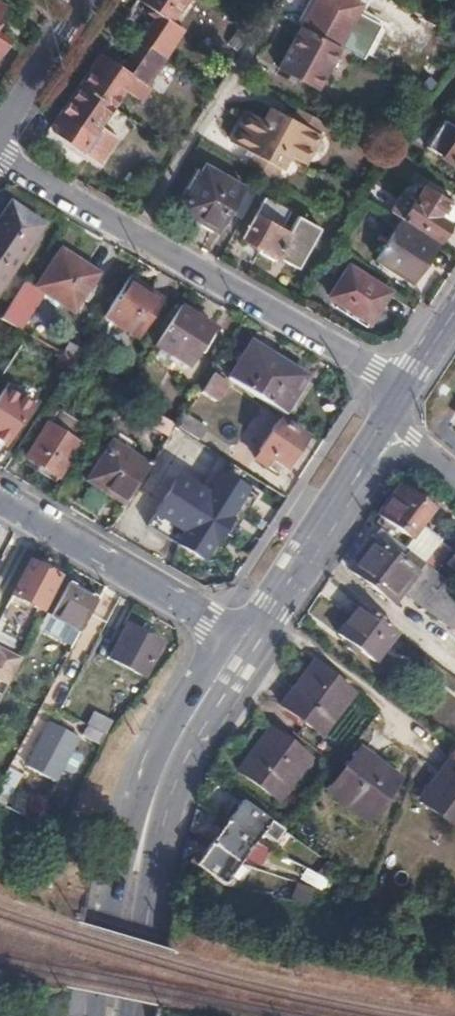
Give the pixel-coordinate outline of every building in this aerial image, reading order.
[(164,57),(174,43),(162,34),(185,0),(139,0),(150,7),(156,12),(153,17),(138,39),(164,57)] [(300,24),(338,46),(360,4),(353,0),(313,0),(300,24)] [(147,12),(153,17),(156,12),(150,7),(147,12)] [(338,46),(300,24),(278,66),(316,88),(338,46)] [(11,39),(0,31),(0,54),(11,39)] [(80,82),(114,105),(125,88),(142,100),(150,86),(146,84),(164,57),(138,39),(122,63),(120,67),(112,62),(100,54),(80,82)] [(115,58),(112,62),(120,67),(122,63),(115,58)] [(78,156),(114,105),(80,82),(58,115),(69,123),(77,128),(74,133),(64,147),(78,156)] [(253,152),(247,163),(267,174),(277,180),(290,156),(303,163),(325,122),(297,107),(292,118),(272,107),(266,119),(250,111),(233,141),(253,152)] [(426,145),(454,164),(454,126),(443,118),(426,145)] [(66,128),(74,133),(77,128),(69,123),(66,128)] [(231,212),(242,218),(255,195),(243,188),(243,187),(204,165),(180,209),(218,231),(231,212)] [(391,209),(438,238),(454,211),(454,208),(417,183),(412,190),(405,186),(391,209)] [(290,211),(266,197),(243,237),(297,267),(319,227),(298,215),(288,232),(281,228),(290,211)] [(42,224),(10,203),(0,218),(0,286),(42,224)] [(401,222),(376,259),(412,281),(436,243),(401,222)] [(0,317),(20,328),(44,291),(73,310),(98,272),(62,249),(37,285),(25,278),(0,317)] [(348,265),(329,295),(369,321),(388,291),(348,265)] [(138,291),(124,282),(104,314),(137,335),(161,298),(141,285),(138,291)] [(212,326),(179,305),(155,344),(187,366),(212,326)] [(251,342),(229,377),(281,410),(289,398),(292,399),(307,376),(277,357),(276,359),(251,342)] [(75,359),(73,363),(84,369),(90,359),(79,353),(75,359)] [(215,374),(205,391),(218,399),(228,382),(215,374)] [(4,444),(31,403),(6,387),(0,396),(0,442),(4,444)] [(47,421),(25,455),(59,476),(81,441),(79,440),(87,427),(59,409),(50,422),(47,421)] [(305,433),(309,428),(282,410),(257,448),(259,450),(255,457),(265,463),(269,458),(283,467),(294,450),(297,452),(307,436),(305,433)] [(183,411),(175,423),(199,437),(207,426),(183,411)] [(88,479),(125,504),(145,471),(149,464),(113,440),(88,479)] [(149,464),(145,471),(157,479),(166,465),(154,457),(149,464)] [(216,558),(258,493),(244,484),(242,486),(236,482),(238,480),(223,471),(209,494),(179,476),(148,525),(207,561),(216,558)] [(396,487),(389,496),(393,500),(401,490),(396,487)] [(378,515),(372,523),(378,528),(421,562),(437,542),(417,527),(430,512),(401,490),(393,500),(389,496),(376,513),(378,515)] [(378,528),(347,569),(394,605),(402,594),(449,629),(454,621),(454,587),(432,570),(421,562),(378,528)] [(448,550),(437,542),(421,562),(432,570),(448,550)] [(445,562),(454,570),(454,550),(445,562)] [(0,581),(0,594),(9,599),(12,594),(43,610),(60,577),(29,561),(24,569),(10,562),(0,581)] [(46,631),(72,646),(98,597),(72,582),(46,631)] [(394,632),(359,604),(337,632),(373,660),(394,632)] [(128,624),(109,659),(142,677),(160,642),(128,624)] [(10,685),(21,656),(0,648),(0,681),(10,685)] [(350,693),(312,664),(295,686),(292,685),(277,705),(318,735),(350,693)] [(81,738),(101,746),(111,719),(91,712),(81,738)] [(48,724),(26,766),(53,780),(59,769),(70,749),(76,738),(48,724)] [(254,749),(237,772),(274,801),(307,759),(266,729),(252,747),(254,749)] [(359,748),(327,791),(366,820),(397,778),(359,748)] [(70,749),(59,769),(69,774),(74,773),(81,760),(80,755),(70,749)] [(418,800),(454,828),(454,763),(449,759),(418,800)] [(240,801),(225,822),(253,842),(259,833),(272,843),(281,830),(240,801)] [(225,822),(211,843),(238,862),(248,849),(260,855),(254,868),(263,871),(268,859),(274,862),(273,867),(299,878),(306,868),(270,851),(253,842),(225,822)] [(211,843),(195,865),(224,885),(235,886),(240,879),(231,873),(238,862),(211,843)] [(316,853),(306,868),(334,882),(342,872),(316,853)] [(297,882),(289,896),(316,901),(325,891),(297,882)] [(10,1002),(15,988),(11,987),(0,983),(0,999),(10,1002)]
